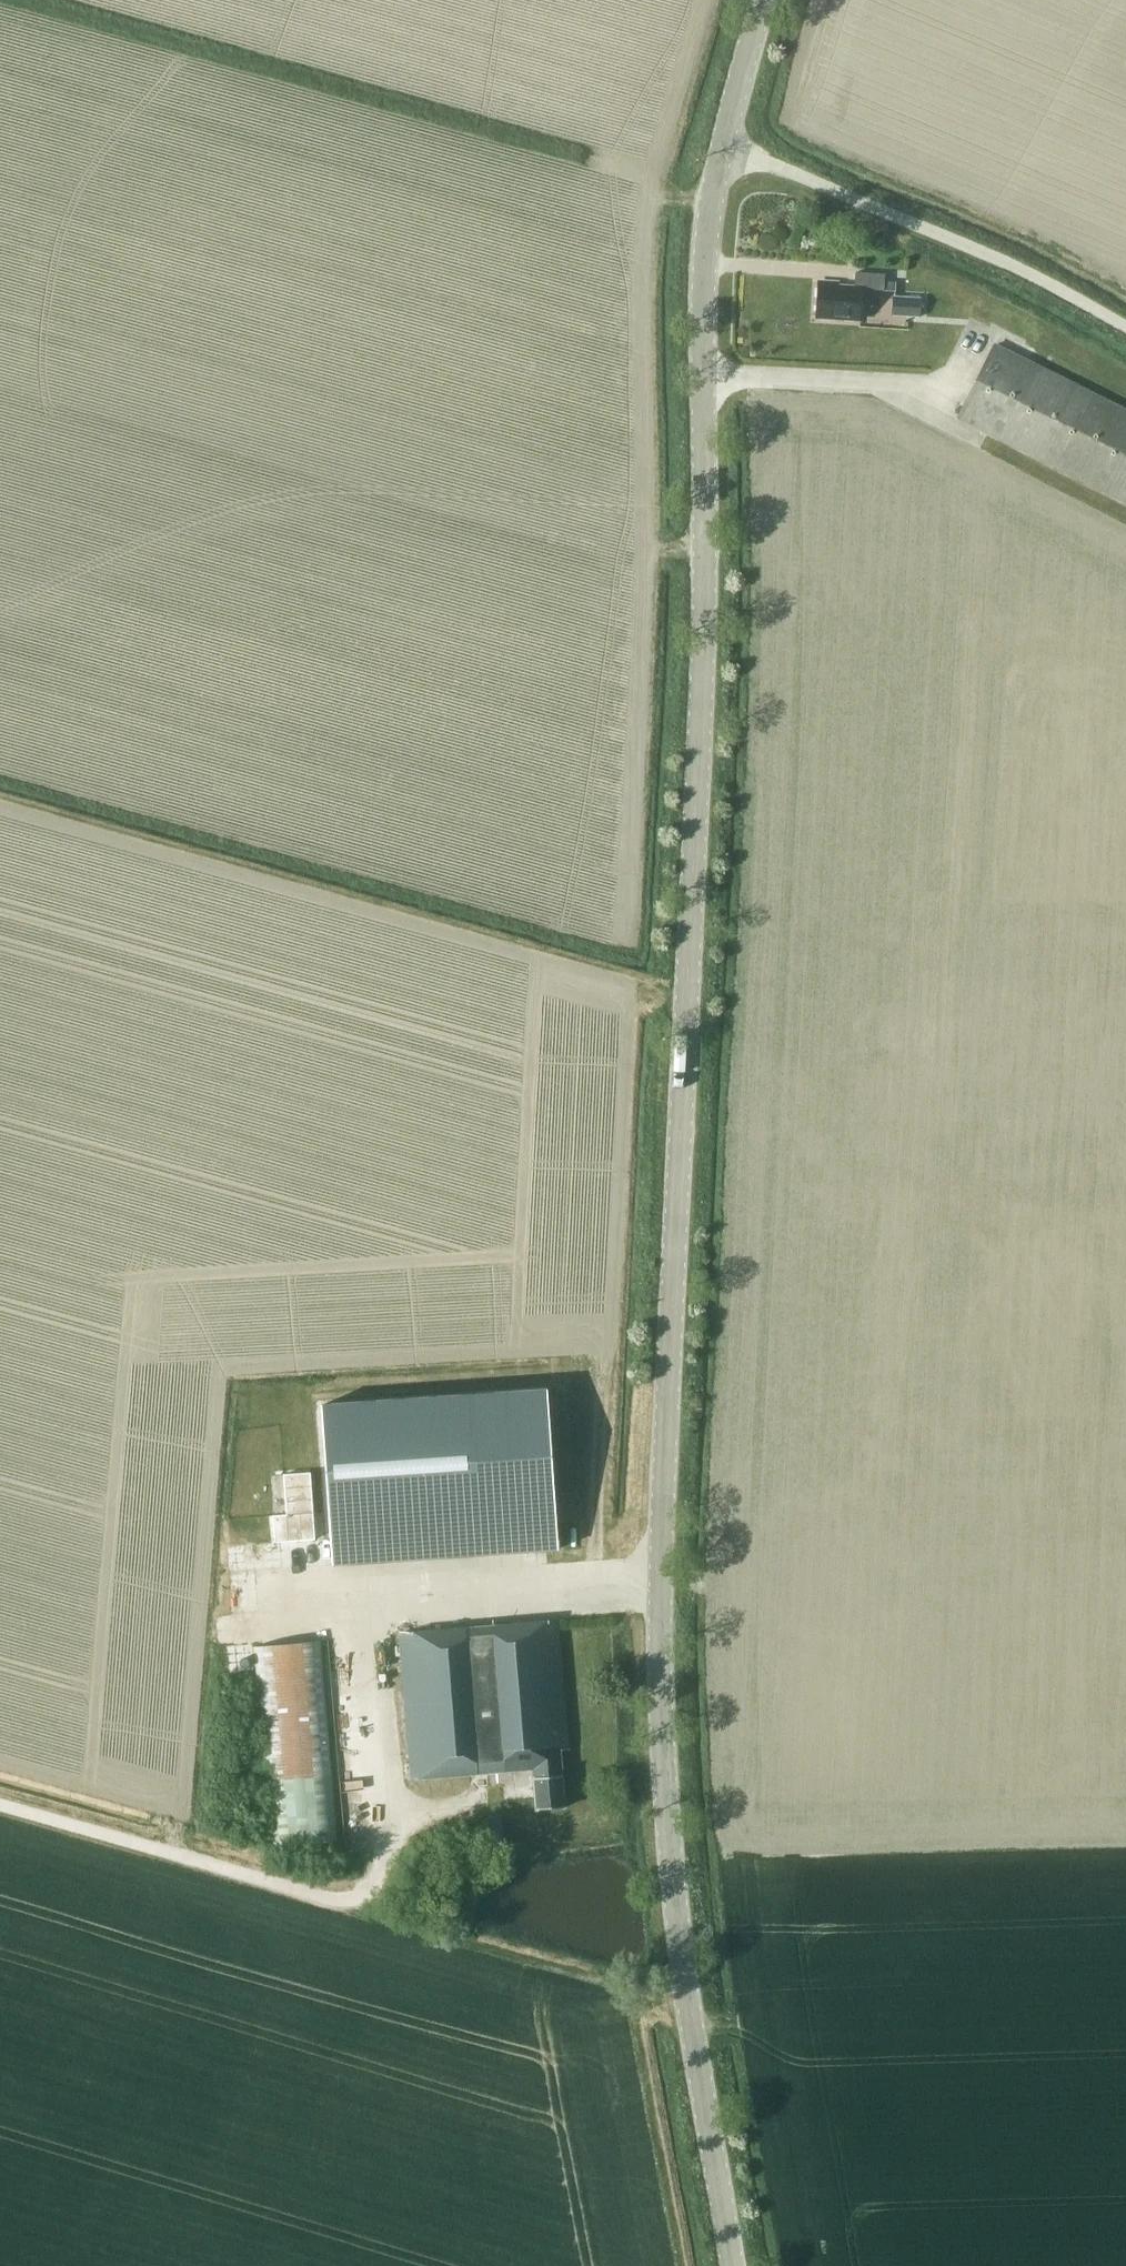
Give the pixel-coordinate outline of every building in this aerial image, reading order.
[(862,290),(883,291),(895,291),(895,282),(884,281),(884,274),(855,272),(854,288),(838,287),(838,283),(818,282),(816,316),(860,319),(862,290)] [(921,298),(893,296),(891,316),(920,318),(921,298)] [(993,343),(955,419),(1125,505),(1125,410),(993,343)] [(546,1389),(321,1405),(330,1539),(556,1522),(546,1389)] [(274,1541),(314,1539),(310,1472),(283,1474),(286,1514),(272,1515),(274,1541)] [(558,1750),(568,1749),(557,1620),(401,1633),(412,1779),(528,1769),(529,1778),(521,1779),(525,1827),(564,1824),(558,1750)] [(253,1647),(264,1781),(270,1847),(338,1841),(321,1641),(253,1647)]
